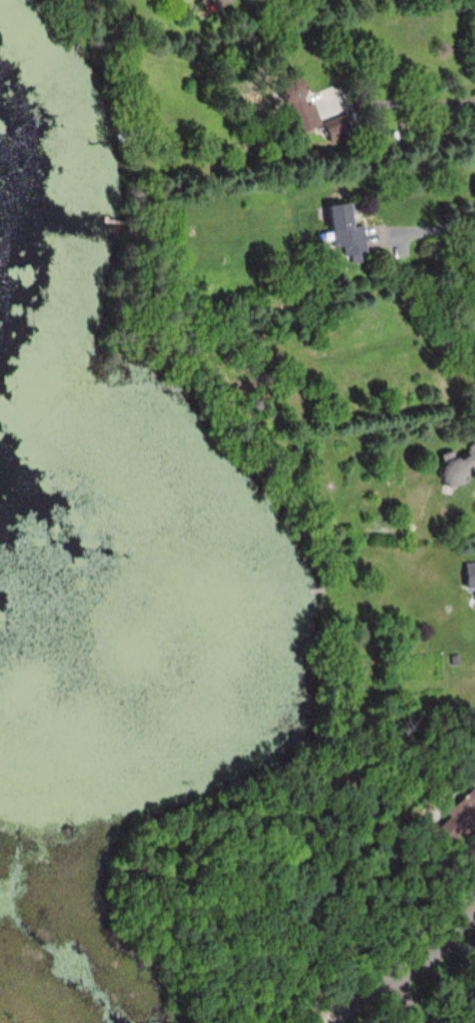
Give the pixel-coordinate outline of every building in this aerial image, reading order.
[(215,11),(233,0),(208,0),(215,11)] [(351,113),(321,123),(309,86),(288,92),(302,136),(313,132),(317,145),(357,132),(351,113)] [(330,205),(335,246),(345,244),(346,256),(369,253),(365,225),(354,226),(351,203),(330,205)] [(435,454),(448,488),(468,480),(464,467),(474,463),(474,440),(435,454)] [(445,807),(467,831),(474,823),(474,779),(445,807)]
